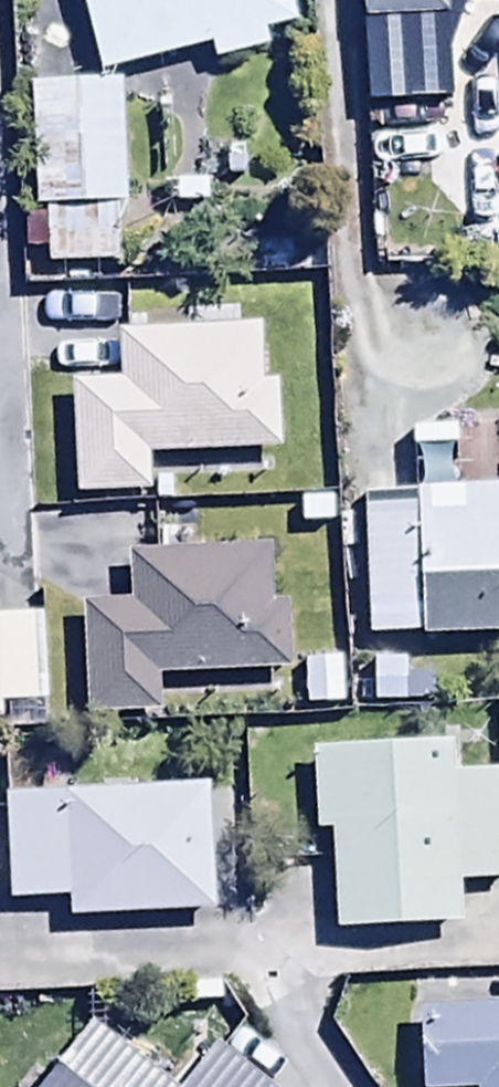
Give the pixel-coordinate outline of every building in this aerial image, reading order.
[(100,73),(209,44),(215,66),(270,51),(265,31),(298,22),(292,0),(80,0),(100,73)] [(360,20),(446,17),(446,7),(465,7),(464,0),(359,0),(360,20)] [(29,82),(31,207),(24,207),(25,250),(45,250),(45,265),(125,264),(121,80),(29,82)] [(117,380),(69,381),(72,498),(150,496),(149,458),(282,454),(280,379),(263,380),(262,327),(116,330),(117,380)] [(361,500),(367,639),(498,634),(498,421),(461,423),(462,438),(413,440),(415,497),(361,500)] [(159,714),(158,675),(291,672),(290,602),(275,603),(274,549),(126,552),(127,603),(80,604),(83,716),(159,714)] [(7,723),(7,730),(45,729),(42,615),(0,616),(0,723),(7,723)] [(334,932),(460,928),(459,884),(498,883),(498,768),(455,769),(454,738),(311,743),(314,836),(331,835),(334,932)] [(207,785),(5,791),(8,901),(67,900),(68,919),(211,914),(207,785)] [(418,1010),(420,1086),(498,1086),(498,1008),(418,1010)] [(91,1023),(41,1086),(172,1086),(91,1023)] [(216,1051),(188,1086),(263,1086),(216,1051)]
